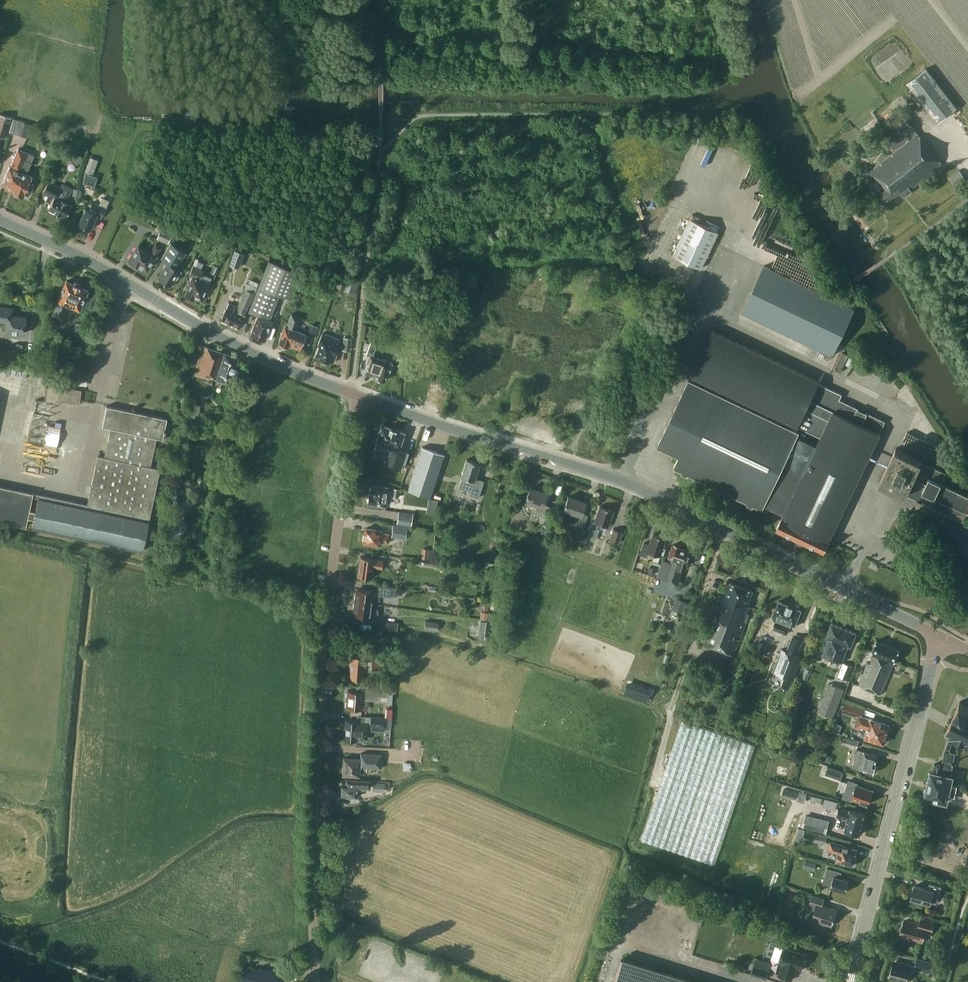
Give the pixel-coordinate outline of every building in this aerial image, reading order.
[(907,83),(937,122),(957,107),(926,67),(907,83)] [(870,171),(877,180),(875,182),(874,187),(878,191),(875,193),(884,204),(901,191),(904,196),(912,190),(911,189),(942,164),(902,113),(879,131),(893,149),(914,133),(916,135),(870,171)] [(5,137),(11,117),(0,114),(0,136),(5,137)] [(13,119),(9,132),(21,135),(24,122),(13,119)] [(54,136),(52,129),(45,132),(47,138),(54,136)] [(30,192),(34,183),(29,181),(31,175),(26,173),(34,155),(17,148),(10,166),(9,166),(2,182),(15,187),(13,191),(23,195),(25,190),(30,192)] [(82,182),(94,186),(97,177),(92,175),(98,160),(90,156),(84,172),(82,182)] [(966,180),(959,169),(949,176),(956,187),(966,180)] [(45,200),(50,203),(48,208),(65,217),(72,204),(61,199),(66,190),(48,181),(42,192),(48,194),(45,200)] [(74,188),(72,198),(79,199),(81,189),(74,188)] [(101,218),(109,200),(103,197),(99,204),(92,201),(88,210),(85,209),(78,224),(90,229),(96,216),(101,218)] [(700,268),(717,232),(690,218),(672,255),(700,268)] [(157,238),(168,243),(172,234),(161,229),(157,238)] [(176,279),(182,271),(176,267),(186,252),(171,242),(161,258),(166,261),(162,267),(164,268),(158,278),(170,285),(175,278),(176,279)] [(156,255),(161,246),(156,243),(150,251),(138,244),(128,260),(136,265),(137,264),(147,270),(156,255)] [(238,268),(244,253),(234,249),(229,264),(238,268)] [(249,264),(252,253),(245,251),(242,261),(249,264)] [(269,319),(279,293),(290,297),(300,271),(268,259),(248,311),(257,315),(250,334),(264,339),(272,320),(269,319)] [(216,274),(219,267),(214,264),(211,272),(216,274)] [(202,300),(209,282),(200,278),(203,269),(192,265),(189,274),(192,276),(184,295),(186,295),(187,297),(190,299),(192,298),(193,299),(194,297),(202,300)] [(832,354),(855,309),(764,265),(742,311),(832,354)] [(312,278),(302,273),(299,281),(309,285),(312,278)] [(244,314),(254,292),(259,283),(250,279),(248,283),(246,282),(244,288),(246,289),(237,306),(229,302),(226,309),(225,309),(221,319),(239,327),(244,314)] [(88,307),(92,297),(86,294),(88,289),(66,280),(57,300),(58,301),(52,314),(63,319),(67,307),(70,308),(71,306),(79,309),(81,304),(88,307)] [(346,291),(352,293),(355,282),(349,280),(346,291)] [(7,322),(6,331),(24,333),(26,317),(12,315),(13,307),(7,307),(1,306),(0,306),(0,321),(7,322)] [(301,345),(305,333),(296,330),(301,317),(291,313),(286,326),(284,325),(278,342),(280,342),(279,343),(281,345),(284,346),(286,345),(287,345),(288,345),(288,344),(299,348),(300,345),(301,345)] [(51,317),(46,329),(51,331),(56,319),(51,317)] [(317,336),(320,326),(311,323),(308,333),(317,336)] [(799,424),(821,435),(868,457),(880,432),(879,432),(885,421),(839,399),(841,394),(818,383),(819,381),(712,330),(691,375),(798,426),(799,424)] [(338,343),(339,339),(322,332),(321,336),(318,344),(319,345),(315,354),(320,356),(319,357),(320,358),(321,361),(325,362),(328,361),(329,361),(329,360),(333,362),(336,353),(334,353),(338,343)] [(343,337),(342,349),(350,350),(352,338),(343,337)] [(390,371),(392,362),(372,355),(376,344),(370,342),(366,353),(368,354),(366,362),(367,363),(365,371),(376,375),(375,377),(377,380),(381,381),(385,380),(388,370),(390,371)] [(231,383),(238,357),(223,352),(203,345),(194,374),(209,378),(208,381),(215,383),(216,378),(231,383)] [(840,371),(849,355),(843,352),(834,369),(840,371)] [(868,457),(821,435),(817,444),(797,435),(799,431),(689,379),(658,444),(679,455),(674,466),(762,509),(764,505),(783,514),(782,517),(776,528),(824,551),(830,540),(829,539),(868,457)] [(80,404),(81,389),(46,386),(44,400),(80,404)] [(167,418),(106,405),(102,426),(111,428),(104,457),(97,455),(87,504),(33,492),(0,485),(0,520),(26,526),(28,517),(34,518),(32,527),(142,550),(160,468),(148,466),(154,437),(163,439),(167,418)] [(408,452),(405,451),(399,448),(403,436),(404,432),(381,424),(377,436),(376,441),(374,452),(380,454),(380,455),(385,457),(386,453),(388,454),(385,462),(400,467),(402,460),(405,461),(408,452)] [(444,454),(422,446),(421,447),(422,447),(408,489),(430,496),(444,454)] [(967,510),(967,493),(946,483),(950,474),(945,472),(945,471),(896,447),(880,480),(964,519),(967,510)] [(461,476),(462,476),(458,487),(470,491),(469,494),(478,497),(483,481),(475,478),(479,463),(466,459),(461,476)] [(386,505),(389,486),(372,484),(370,494),(370,493),(369,495),(368,496),(368,499),(369,500),(368,502),(386,505)] [(549,506),(543,504),(547,493),(529,487),(525,500),(537,504),(534,513),(545,517),(545,516),(548,507),(549,506)] [(583,526),(587,515),(581,513),(585,502),(568,496),(564,509),(575,513),(572,522),(583,526)] [(610,520),(613,510),(600,506),(594,522),(592,521),(590,526),(588,526),(585,536),(596,540),(599,529),(596,528),(598,523),(601,525),(607,527),(608,525),(609,525),(611,521),(610,520)] [(399,511),(397,523),(411,526),(413,513),(399,511)] [(405,539),(407,526),(393,524),(391,537),(405,539)] [(388,542),(389,534),(381,533),(381,530),(365,528),(365,533),(363,535),(362,539),(363,541),(363,542),(379,544),(380,541),(388,542)] [(612,528),(609,539),(618,543),(622,532),(612,528)] [(663,553),(665,548),(663,548),(666,537),(654,533),(650,544),(644,542),(640,554),(646,556),(648,552),(660,556),(661,552),(663,553)] [(687,563),(691,551),(680,547),(680,545),(674,544),(674,545),(673,544),(669,557),(671,558),(669,564),(664,580),(677,585),(685,562),(687,563)] [(422,548),(421,558),(428,558),(429,549),(422,548)] [(382,568),(383,560),(374,559),(374,558),(360,556),(359,563),(358,569),(359,569),(358,576),(371,578),(373,566),(382,568)] [(747,605),(753,590),(730,581),(724,596),(719,594),(701,642),(733,654),(748,614),(746,613),(749,606),(747,605)] [(396,595),(397,587),(390,586),(374,584),(373,590),(359,588),(358,593),(356,592),(356,594),(355,595),(354,599),(355,600),(355,601),(372,603),(372,599),(380,600),(380,593),(389,594),(396,595)] [(679,599),(675,609),(683,612),(687,601),(679,599)] [(794,627),(801,609),(779,600),(772,618),(776,619),(772,628),(786,633),(790,625),(794,627)] [(371,608),(372,603),(355,601),(355,602),(354,603),(353,607),(354,608),(354,610),(356,610),(355,614),(370,617),(369,619),(377,620),(378,609),(371,608)] [(757,627),(758,627),(764,629),(768,619),(761,616),(757,627)] [(437,630),(438,622),(425,620),(424,628),(437,630)] [(385,626),(384,633),(395,634),(397,622),(386,621),(386,622),(385,626)] [(851,646),(856,632),(831,622),(826,636),(829,637),(822,655),(841,662),(848,645),(851,646)] [(796,654),(802,640),(793,636),(787,651),(796,654)] [(894,662),(899,649),(876,640),(871,652),(874,654),(870,664),(868,663),(858,685),(880,694),(889,672),(893,661),(894,662)] [(783,649),(774,672),(788,678),(785,685),(790,687),(802,657),(801,656),(801,657),(796,655),(796,654),(787,651),(783,649)] [(388,675),(389,669),(389,661),(372,660),(365,660),(365,655),(350,654),(348,677),(363,678),(364,670),(371,671),(371,674),(388,675)] [(848,680),(853,666),(843,663),(838,676),(848,680)] [(833,717),(844,689),(829,683),(818,711),(833,717)] [(362,698),(378,699),(378,695),(387,696),(388,686),(368,684),(368,690),(362,690),(362,691),(348,690),(346,707),(361,708),(362,698)] [(967,710),(967,709),(967,705),(960,701),(955,711),(953,717),(951,716),(948,724),(949,725),(946,732),(945,733),(944,734),(944,735),(945,736),(945,737),(946,737),(946,738),(947,738),(948,738),(949,739),(952,740),(967,747),(967,710)] [(890,724),(862,715),(864,708),(845,702),(842,711),(857,716),(854,726),(867,730),(865,737),(884,743),(890,724)] [(361,716),(360,720),(359,720),(358,720),(357,720),(346,719),(344,739),(356,740),(357,732),(366,733),(367,726),(384,727),(385,727),(390,727),(390,718),(386,718),(383,718),(370,717),(361,716)] [(715,864),(755,745),(682,720),(641,840),(715,864)] [(836,723),(833,730),(839,732),(842,725),(836,723)] [(842,744),(856,748),(859,741),(844,737),(842,744)] [(949,749),(952,740),(949,739),(946,749),(946,748),(944,753),(942,765),(935,763),(933,772),(930,771),(925,797),(946,802),(948,795),(954,796),(957,785),(950,784),(952,776),(950,776),(953,762),(955,753),(950,752),(949,749)] [(877,770),(878,766),(876,763),(878,755),(857,749),(852,766),(874,772),(877,770)] [(343,772),(343,774),(359,775),(359,770),(366,770),(367,767),(380,767),(381,753),(361,752),(361,758),(344,757),(343,767),(342,768),(342,771),(343,772)] [(411,762),(404,762),(403,770),(411,771),(411,762)] [(841,779),(843,772),(828,766),(825,774),(841,779)] [(341,795),(357,796),(358,787),(370,787),(370,790),(386,791),(386,786),(390,787),(390,780),(386,780),(386,777),(378,777),(378,780),(346,778),(346,782),(342,782),(341,795)] [(868,803),(873,790),(857,785),(857,783),(849,780),(843,797),(852,800),(852,798),(868,803)] [(838,801),(824,798),(822,806),(836,809),(838,801)] [(862,827),(865,813),(850,809),(850,810),(839,807),(837,816),(845,818),(845,819),(847,819),(845,830),(860,834),(861,832),(862,833),(863,827),(862,827)] [(826,833),(829,820),(806,814),(805,817),(802,816),(800,826),(802,826),(802,827),(826,833)] [(813,841),(825,844),(827,836),(815,832),(813,841)] [(853,865),(857,848),(844,845),(844,844),(830,841),(828,850),(833,851),(832,854),(835,855),(835,858),(837,858),(836,861),(853,865)] [(813,869),(815,862),(805,859),(803,867),(813,869)] [(827,868),(822,885),(846,891),(846,890),(848,883),(849,880),(849,879),(836,876),(837,870),(827,868)] [(911,898),(930,903),(932,895),(939,897),(942,886),(930,883),(928,889),(914,885),(911,898)] [(824,898),(812,895),(811,901),(814,902),(811,912),(807,911),(805,916),(812,918),(812,919),(832,925),(837,909),(822,904),(824,898)] [(922,941),(923,936),(925,928),(931,930),(934,922),(921,918),(920,924),(905,920),(901,935),(922,941)] [(778,975),(792,979),(796,968),(801,969),(806,954),(783,947),(779,962),(781,963),(778,975)] [(624,957),(616,981),(704,981),(624,957)] [(914,968),(928,972),(930,962),(917,958),(914,968)] [(906,981),(911,964),(894,960),(889,977),(906,981)] [(239,981),(237,980),(236,981),(276,981),(279,970),(272,968),(271,972),(243,965),(239,981)] [(751,974),(766,978),(769,970),(754,965),(751,974)]
